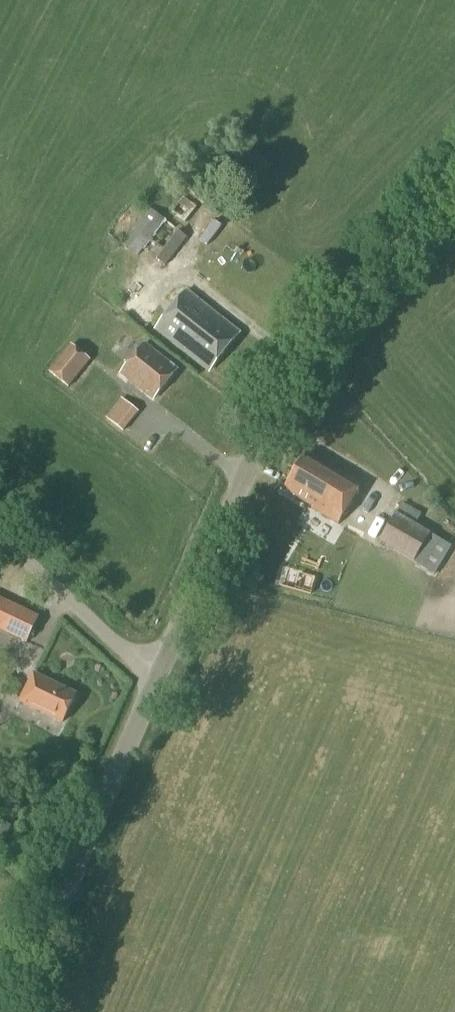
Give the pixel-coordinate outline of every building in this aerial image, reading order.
[(171,213),(184,223),(196,209),(182,198),(171,213)] [(142,251),(164,267),(186,239),(148,209),(120,244),(137,257),(142,251)] [(156,330),(210,372),(240,335),(186,292),(156,330)] [(49,374),(69,389),(91,360),(70,345),(49,374)] [(121,374),(152,398),(175,370),(144,345),(121,374)] [(122,398),(106,418),(125,433),(140,413),(122,398)] [(312,509),(339,525),(362,485),(339,471),(338,473),(306,454),(284,491),(313,508),(312,509)] [(405,558),(435,575),(451,548),(414,525),(420,515),(403,504),(380,542),(392,550),(387,558),(401,566),(405,558)] [(24,642),(36,616),(0,599),(0,630),(24,642)] [(20,703),(62,723),(76,696),(34,675),(20,703)] [(1,849),(10,828),(0,823),(0,848),(1,849)]
